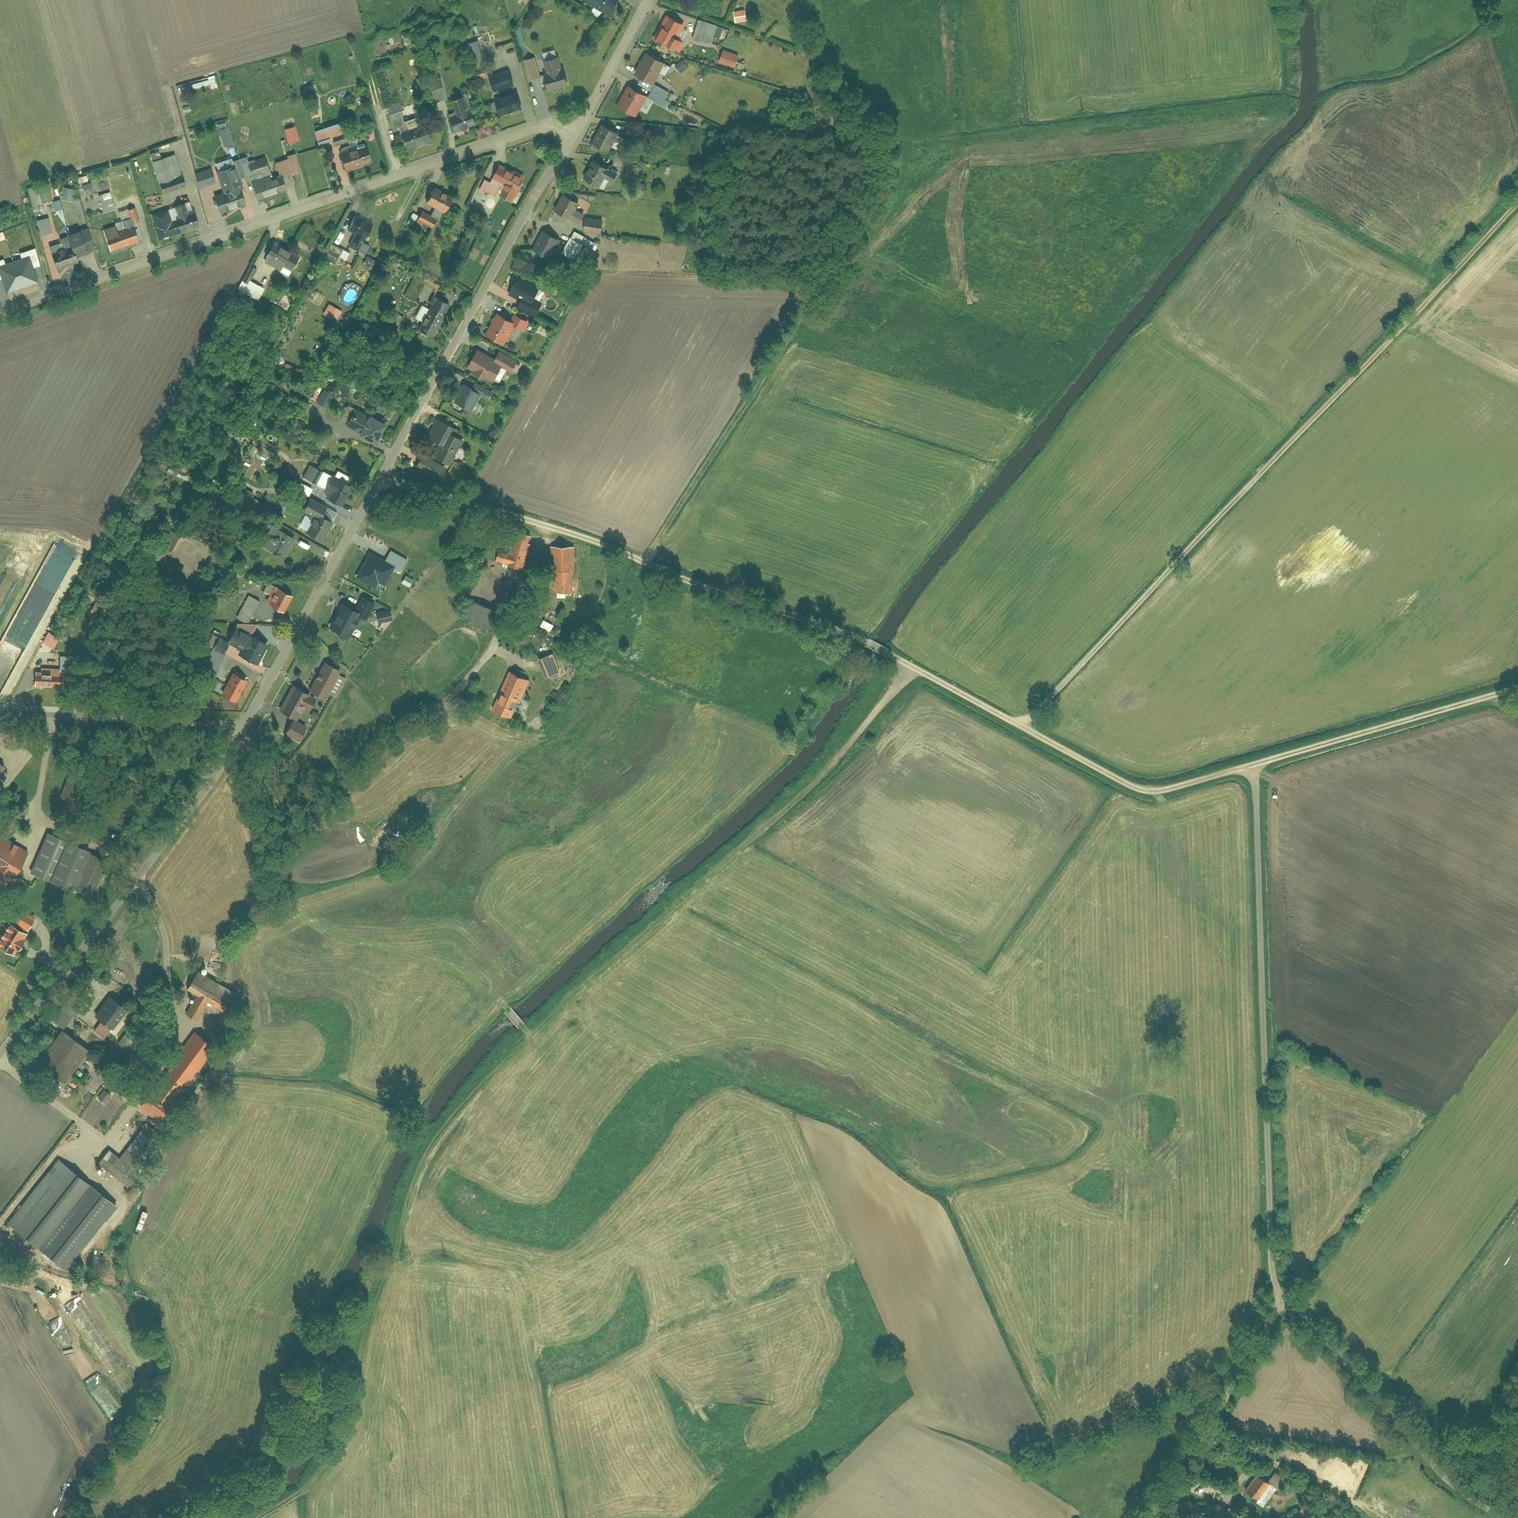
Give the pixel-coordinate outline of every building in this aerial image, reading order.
[(609,16),(618,0),(582,0),(609,16)] [(666,17),(652,42),(676,55),(683,43),(675,38),(682,25),(666,17)] [(723,29),(700,23),(696,39),(718,45),(723,29)] [(470,45),(475,64),(484,61),(479,42),(470,45)] [(721,53),(719,64),(735,68),(738,57),(721,53)] [(666,65),(646,54),(634,76),(653,86),(648,97),(629,87),(617,109),(637,119),(647,99),(662,107),(670,92),(656,85),(666,65)] [(507,59),(509,69),(520,66),(518,56),(507,59)] [(525,60),(531,81),(541,78),(535,57),(525,60)] [(566,71),(560,72),(556,57),(543,61),(547,76),(542,77),(547,93),(571,86),(566,71)] [(492,82),(494,91),(514,85),(511,76),(492,82)] [(496,102),(501,114),(522,107),(518,95),(496,102)] [(464,96),(452,100),(457,115),(449,118),(454,131),(478,123),(473,110),(469,111),(464,96)] [(493,102),(485,105),(488,114),(496,111),(493,102)] [(400,112),(389,116),(393,129),(405,125),(400,112)] [(400,132),(406,148),(432,139),(425,122),(416,126),(413,118),(405,121),(408,129),(400,132)] [(314,133),(318,144),(331,140),(334,148),(348,144),(341,124),(314,133)] [(602,125),(594,139),(617,152),(625,137),(602,125)] [(219,131),(224,148),(234,145),(230,128),(219,131)] [(284,131),(288,145),(299,142),(295,128),(284,131)] [(340,155),(345,170),(371,162),(366,146),(340,155)] [(176,153),(159,158),(158,154),(151,157),(164,195),(187,187),(176,153)] [(300,172),(295,156),(288,158),(293,174),(300,172)] [(245,165),(249,176),(269,169),(265,158),(245,165)] [(276,164),(279,176),(290,172),(287,161),(276,164)] [(597,187),(602,190),(607,183),(610,185),(617,174),(605,166),(603,168),(593,162),(582,181),(596,189),(597,187)] [(230,166),(216,170),(224,193),(214,196),(219,212),(245,203),(239,188),(238,188),(230,166)] [(492,179),(506,186),(500,198),(511,204),(524,180),(499,166),(492,179)] [(194,177),(198,190),(216,184),(212,171),(194,177)] [(251,185),(256,199),(286,189),(282,175),(251,185)] [(27,191),(33,207),(52,201),(47,184),(27,191)] [(64,187),(61,198),(71,201),(74,190),(64,187)] [(434,190),(426,203),(443,214),(451,201),(434,190)] [(111,199),(103,201),(101,194),(86,198),(89,207),(100,204),(103,216),(115,213),(111,199)] [(582,214),(575,209),(578,204),(564,196),(555,211),(569,219),(570,217),(577,222),(582,214)] [(585,200),(583,204),(590,208),(592,203),(585,200)] [(177,220),(170,222),(166,210),(152,215),(156,227),(155,227),(159,239),(198,225),(193,211),(188,212),(184,203),(175,207),(178,216),(176,216),(177,220)] [(142,223),(138,209),(129,212),(134,226),(142,223)] [(415,211),(410,221),(431,233),(436,222),(415,211)] [(104,236),(109,251),(138,241),(132,227),(131,227),(127,216),(120,219),(124,229),(104,236)] [(354,217),(347,232),(366,241),(373,226),(354,217)] [(41,236),(52,233),(48,218),(37,220),(41,236)] [(586,221),(584,232),(600,233),(601,223),(586,221)] [(72,245),(76,255),(94,248),(87,229),(69,235),(72,245)] [(576,230),(561,254),(573,261),(588,237),(576,230)] [(544,232),(533,250),(547,258),(558,240),(544,232)] [(333,241),(328,250),(340,257),(345,248),(333,241)] [(273,242),(263,260),(289,273),(298,255),(273,242)] [(357,242),(352,252),(363,257),(368,247),(357,242)] [(61,249),(59,243),(49,247),(57,269),(78,261),(76,255),(72,245),(61,249)] [(21,259),(13,261),(22,287),(38,282),(33,268),(40,265),(34,249),(19,254),(21,259)] [(13,261),(5,264),(4,259),(0,261),(0,279),(2,279),(6,292),(22,287),(13,261)] [(251,268),(239,289),(257,300),(264,289),(251,281),(257,272),(251,268)] [(426,274),(421,283),(434,290),(439,281),(426,274)] [(516,278),(509,295),(529,304),(537,288),(516,278)] [(559,293),(563,297),(570,291),(566,287),(559,293)] [(435,299),(420,325),(434,333),(449,308),(435,299)] [(331,304),(325,314),(336,320),(342,310),(331,304)] [(529,321),(513,314),(509,323),(496,315),(484,335),(502,345),(513,326),(524,331),(529,321)] [(475,354),(467,369),(493,383),(500,370),(511,375),(517,363),(499,354),(494,365),(475,354)] [(463,385),(452,403),(469,413),(480,395),(463,385)] [(492,392),(480,387),(478,393),(490,398),(492,392)] [(353,410),(344,428),(374,443),(383,425),(353,410)] [(449,463),(451,460),(462,440),(451,435),(455,429),(438,420),(434,427),(429,436),(440,442),(433,455),(449,463)] [(420,453),(413,467),(435,478),(442,465),(420,453)] [(310,466),(302,479),(315,487),(323,474),(310,466)] [(323,493),(327,495),(324,501),(337,507),(340,502),(342,503),(350,486),(331,477),(323,493)] [(234,480),(225,497),(253,513),(263,496),(234,480)] [(312,519),(302,536),(318,546),(331,524),(319,517),(324,509),(309,500),(301,513),(312,519)] [(272,528),(260,548),(282,561),(294,541),(272,528)] [(531,537),(515,533),(510,553),(497,549),(494,559),(508,563),(508,564),(523,568),(531,537)] [(574,547),(551,547),(552,593),(575,593),(574,547)] [(371,555),(358,578),(374,587),(380,577),(385,580),(392,567),(371,555)] [(275,589),(266,605),(282,614),(291,598),(275,589)] [(247,597),(233,621),(246,628),(259,603),(247,597)] [(341,606),(328,629),(345,638),(357,616),(341,606)] [(374,613),(376,623),(389,620),(387,611),(374,613)] [(242,652),(239,659),(253,666),(256,660),(261,662),(269,648),(232,629),(224,644),(242,652)] [(549,641),(544,654),(566,663),(571,649),(549,641)] [(525,661),(523,666),(539,674),(542,670),(525,661)] [(324,665),(309,693),(323,701),(339,672),(324,665)] [(36,673),(36,686),(61,686),(61,673),(36,673)] [(508,674),(491,710),(509,719),(526,683),(508,674)] [(220,696),(235,704),(246,684),(232,676),(220,696)] [(291,687),(278,712),(290,718),(297,706),(306,712),(312,704),(301,697),(303,694),(291,687)] [(293,723),(286,734),(299,741),(305,730),(293,723)] [(48,834),(30,878),(70,895),(89,851),(48,834)] [(8,876),(13,878),(24,857),(0,844),(0,891),(8,876)] [(89,851),(70,895),(92,904),(111,860),(89,851)] [(9,922),(0,937),(0,946),(14,955),(28,934),(9,922)] [(197,996),(185,1014),(196,1021),(208,1003),(223,1012),(234,994),(199,971),(187,990),(197,996)] [(104,1039),(110,1029),(112,1031),(127,1010),(107,997),(94,1017),(98,1020),(92,1030),(104,1039)] [(35,1058),(64,1082),(90,1052),(61,1028),(35,1058)] [(194,1031),(137,1107),(159,1123),(216,1048),(194,1031)] [(135,1058),(147,1067),(162,1048),(149,1039),(135,1058)] [(150,1122),(143,1131),(155,1140),(162,1131),(150,1122)] [(112,1153),(100,1169),(124,1187),(136,1171),(112,1153)] [(56,1162),(7,1224),(36,1246),(58,1264),(107,1202),(85,1184),(56,1162)] [(1191,1405),(1183,1416),(1192,1423),(1201,1412),(1191,1405)] [(1275,1471),(1269,1480),(1281,1488),(1287,1480),(1275,1471)] [(1256,1476),(1245,1492),(1264,1505),(1275,1489),(1256,1476)] [(1096,1510),(1104,1517),(1111,1517),(1113,1516),(1101,1505),(1096,1510)]
